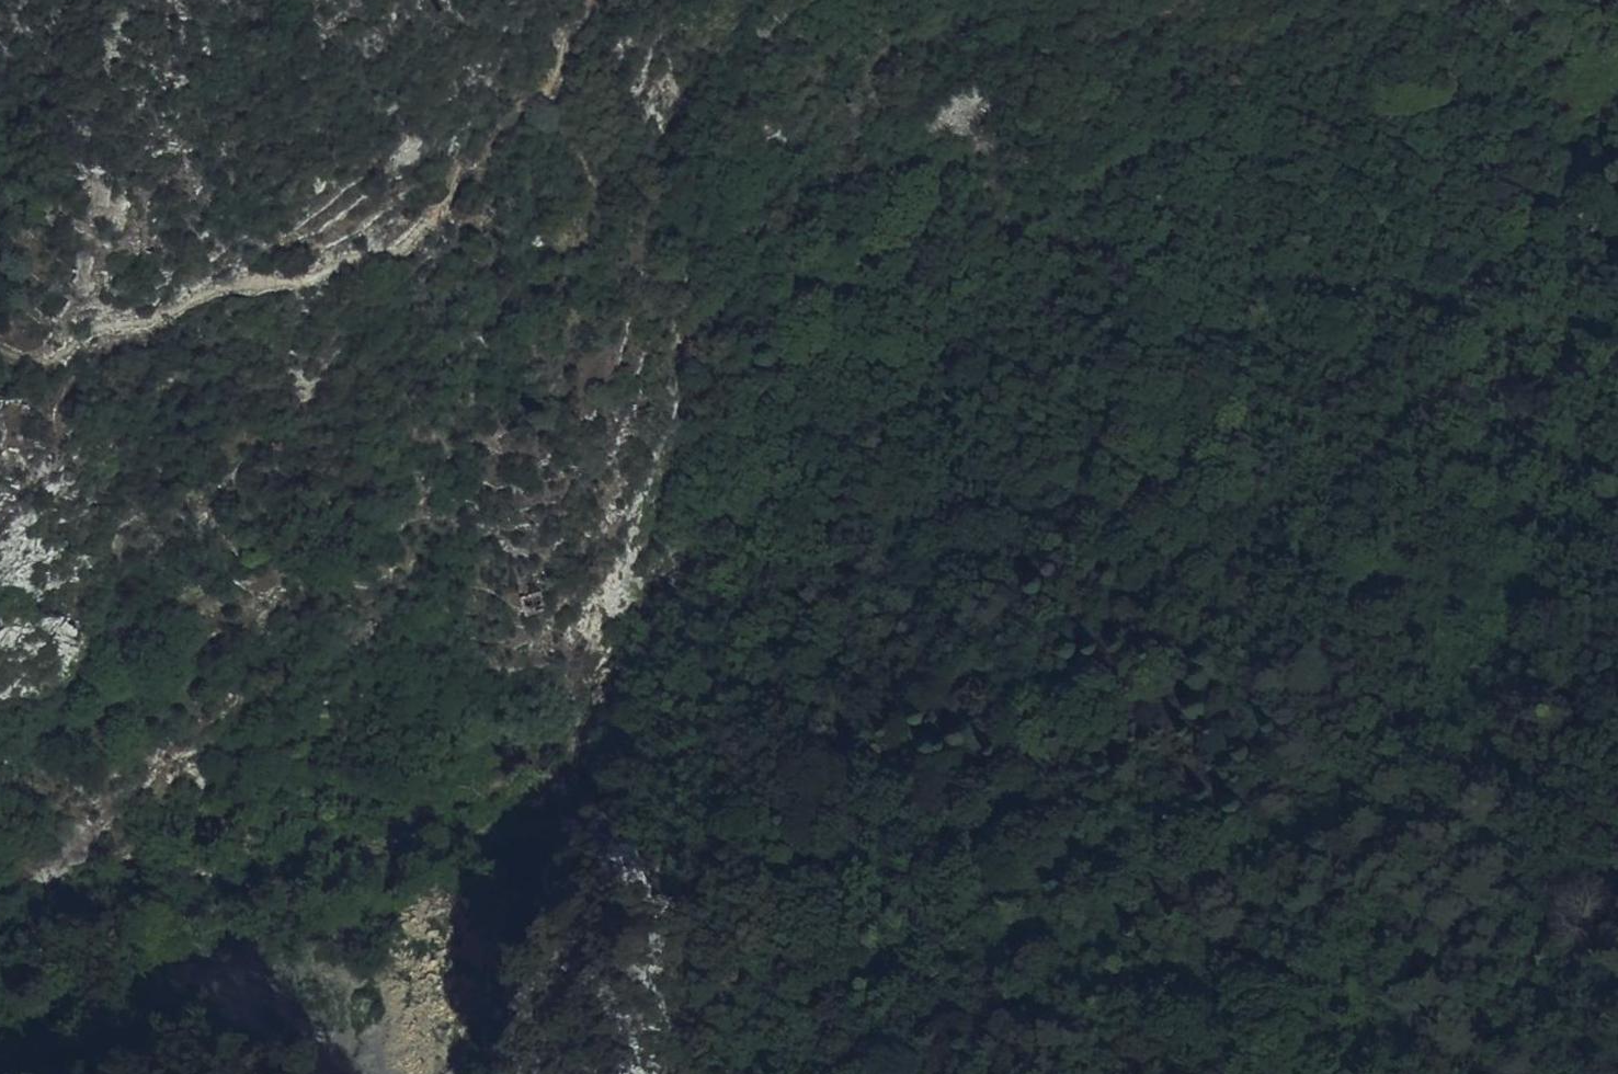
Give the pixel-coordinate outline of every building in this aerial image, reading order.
[(226,527),(199,536),(207,557),(233,548),(226,527)]
